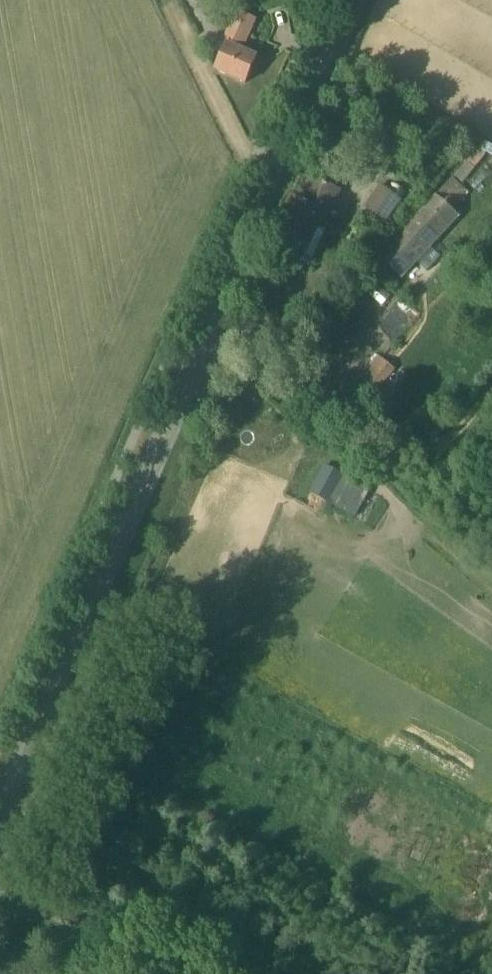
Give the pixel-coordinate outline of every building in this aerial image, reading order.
[(246,83),(257,57),(243,51),(257,19),(236,10),(222,43),(228,45),(227,48),(218,71),(246,83)] [(325,226),(341,190),(314,177),(303,201),(292,196),(271,243),(300,256),(311,260),(325,226)] [(383,186),(369,208),(390,221),(404,199),(383,186)] [(463,211),(457,206),(439,191),(386,256),(409,276),(463,211)] [(378,355),(358,381),(375,394),(396,368),(378,355)] [(325,466),(310,493),(355,518),(370,490),(325,466)]
